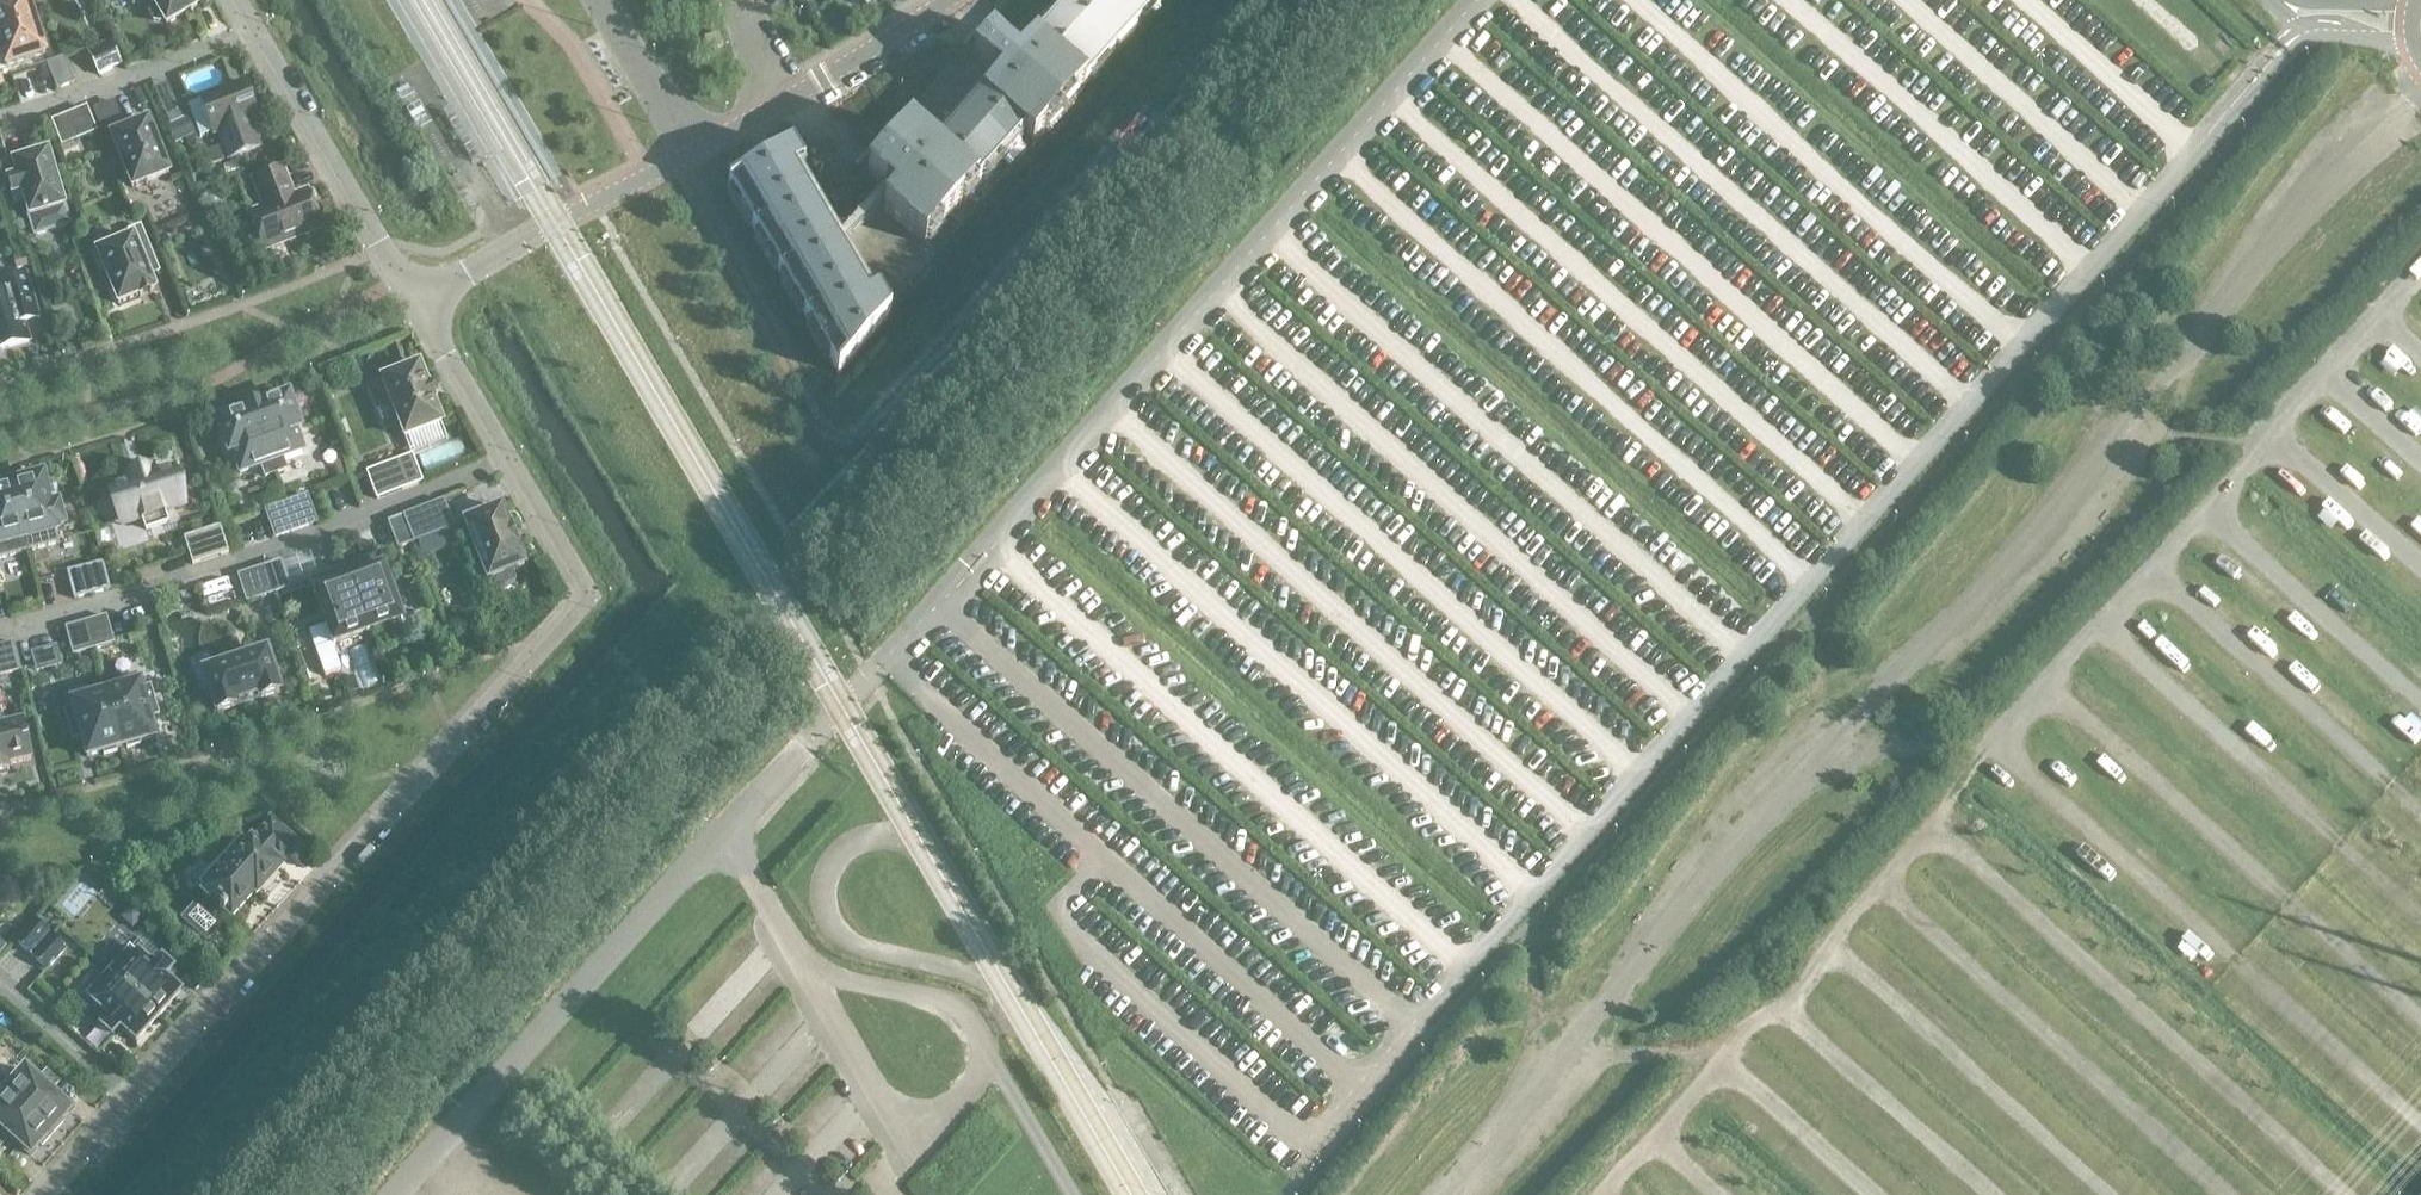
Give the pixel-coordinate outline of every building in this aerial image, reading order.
[(44,53),(28,0),(18,0),(0,6),(0,47),(6,65),(44,53)] [(197,6),(194,0),(152,0),(155,4),(150,7),(149,12),(154,21),(159,22),(163,19),(166,24),(197,6)] [(728,186),(828,358),(834,368),(838,375),(890,317),(886,309),(1030,146),(1156,3),(1152,0),(1057,0),(1018,44),(1010,37),(991,21),(967,47),(965,49),(949,68),(874,152),(847,181),(873,204),(848,233),(797,146),(795,147),(792,149),(775,159),(762,166),(728,186)] [(719,33),(704,38),(708,51),(723,46),(719,33)] [(110,41),(88,51),(100,75),(121,65),(110,41)] [(46,63),(56,90),(74,83),(64,56),(46,63)] [(166,82),(153,88),(170,124),(168,125),(176,144),(195,135),(186,117),(183,118),(166,82)] [(219,131),(229,158),(259,147),(249,120),(256,117),(243,82),(187,104),(200,138),(219,131)] [(148,181),(169,173),(148,121),(125,130),(114,102),(94,110),(103,131),(109,129),(132,187),(135,186),(136,188),(138,187),(137,186),(146,182),(146,183),(148,183),(148,181)] [(66,116),(76,140),(96,132),(86,108),(66,116)] [(17,177),(7,180),(12,195),(22,192),(29,216),(34,234),(69,224),(64,206),(47,152),(13,162),(17,177)] [(290,240),(321,228),(307,191),(290,198),(287,189),(290,188),(282,168),(253,179),(264,208),(249,214),(264,250),(272,247),(273,249),(290,242),(290,240)] [(97,251),(118,304),(154,289),(145,267),(155,263),(140,226),(129,231),(131,237),(97,251)] [(28,341),(24,325),(40,320),(27,274),(0,282),(0,349),(28,341)] [(429,388),(427,388),(419,366),(382,380),(405,438),(441,424),(432,401),(434,401),(429,388)] [(288,396),(252,408),(275,474),(286,470),(282,459),(303,451),(296,431),(300,430),(288,396)] [(275,474),(252,408),(216,421),(228,455),(233,454),(240,474),(261,466),(265,477),(275,474)] [(367,473),(377,500),(422,483),(412,456),(367,473)] [(173,469),(154,475),(151,468),(126,476),(129,483),(109,489),(119,518),(140,511),(142,519),(146,530),(167,523),(163,512),(185,505),(173,469)] [(42,476),(10,485),(28,552),(59,543),(56,532),(57,531),(56,529),(64,527),(58,505),(50,507),(42,476)] [(10,485),(0,487),(0,559),(28,552),(10,485)] [(306,496),(286,504),(296,531),(316,523),(306,496)] [(443,500),(402,516),(412,542),(413,541),(414,543),(454,527),(443,500)] [(296,531),(286,504),(266,511),(275,538),(296,531)] [(501,508),(465,523),(488,580),(493,579),(496,588),(515,581),(511,571),(524,566),(501,508)] [(412,542),(402,516),(388,522),(397,547),(412,542)] [(229,554),(220,526),(184,538),(192,565),(229,554)] [(403,621),(379,556),(344,568),(368,633),(403,621)] [(289,588),(280,562),(264,567),(273,594),(289,588)] [(67,572),(75,599),(110,590),(103,563),(67,572)] [(273,594),(264,567),(238,576),(246,603),(273,594)] [(368,633),(344,568),(310,581),(333,646),(368,633)] [(114,644),(106,617),(86,622),(94,650),(114,644)] [(94,650),(86,622),(65,628),(73,656),(94,650)] [(350,648),(363,684),(380,677),(367,641),(350,648)] [(60,642),(33,650),(38,669),(66,662),(60,642)] [(13,643),(0,646),(0,676),(20,671),(13,643)] [(279,693),(266,652),(204,672),(217,713),(236,707),(234,702),(259,694),(261,699),(279,693)] [(156,738),(146,704),(155,702),(151,686),(142,688),(138,674),(119,679),(122,689),(106,693),(121,748),(126,747),(127,750),(141,746),(140,743),(156,738)] [(121,748),(106,693),(90,697),(88,688),(69,693),(73,708),(64,710),(68,726),(77,723),(87,758),(103,753),(104,756),(118,752),(117,749),(121,748)] [(9,772),(8,767),(31,761),(22,723),(0,728),(0,774),(9,772)] [(198,906),(184,922),(207,943),(222,926),(218,923),(224,916),(226,914),(231,918),(254,893),(256,895),(280,869),(276,865),(295,844),(271,822),(249,845),(241,838),(199,885),(207,893),(205,895),(211,900),(202,910),(198,906)] [(34,920),(15,942),(29,954),(48,933),(34,920)] [(52,936),(33,958),(47,970),(66,949),(52,936)] [(129,947),(107,971),(158,1018),(181,993),(165,979),(173,970),(158,957),(150,966),(129,947)] [(136,1043),(158,1018),(107,971),(85,996),(106,1015),(98,1024),(112,1037),(120,1028),(136,1043)] [(70,1111),(26,1071),(6,1093),(53,1135),(63,1123),(61,1121),(70,1111)] [(6,1093),(0,1100),(0,1128),(30,1155),(39,1145),(42,1147),(53,1135),(6,1093)]
